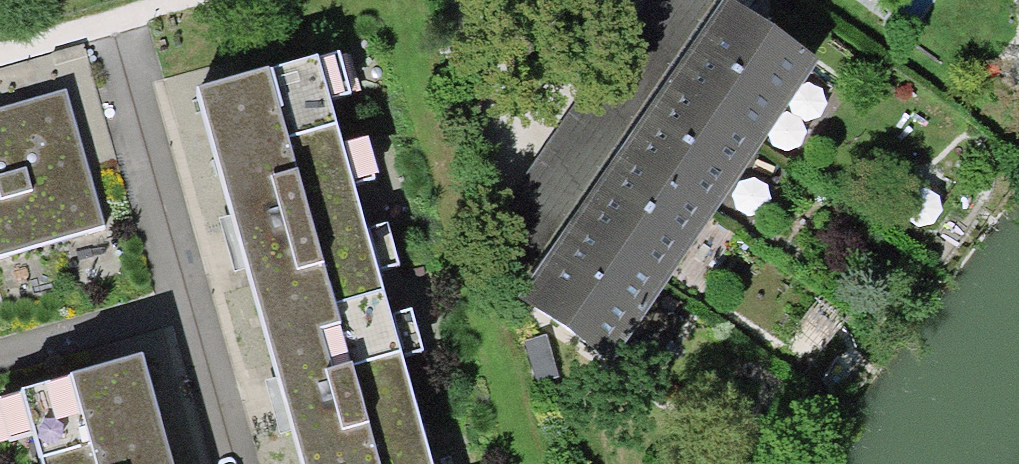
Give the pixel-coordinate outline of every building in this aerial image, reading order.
[(492,227),(538,240),(699,0),(648,0),(492,227)] [(811,67),(722,5),(673,76),(762,138),(811,67)] [(197,97),(245,264),(281,393),(301,463),(431,463),(317,63),(197,97)] [(762,138),(673,76),(624,146),(717,208),(762,138)] [(100,225),(60,91),(37,98),(0,109),(0,255),(100,225)] [(362,197),(381,192),(357,108),(338,114),(362,197)] [(717,208),(624,146),(577,216),(669,278),(717,208)] [(669,278),(577,216),(518,303),(610,365),(669,278)] [(22,394),(42,463),(167,463),(137,362),(22,394)]
